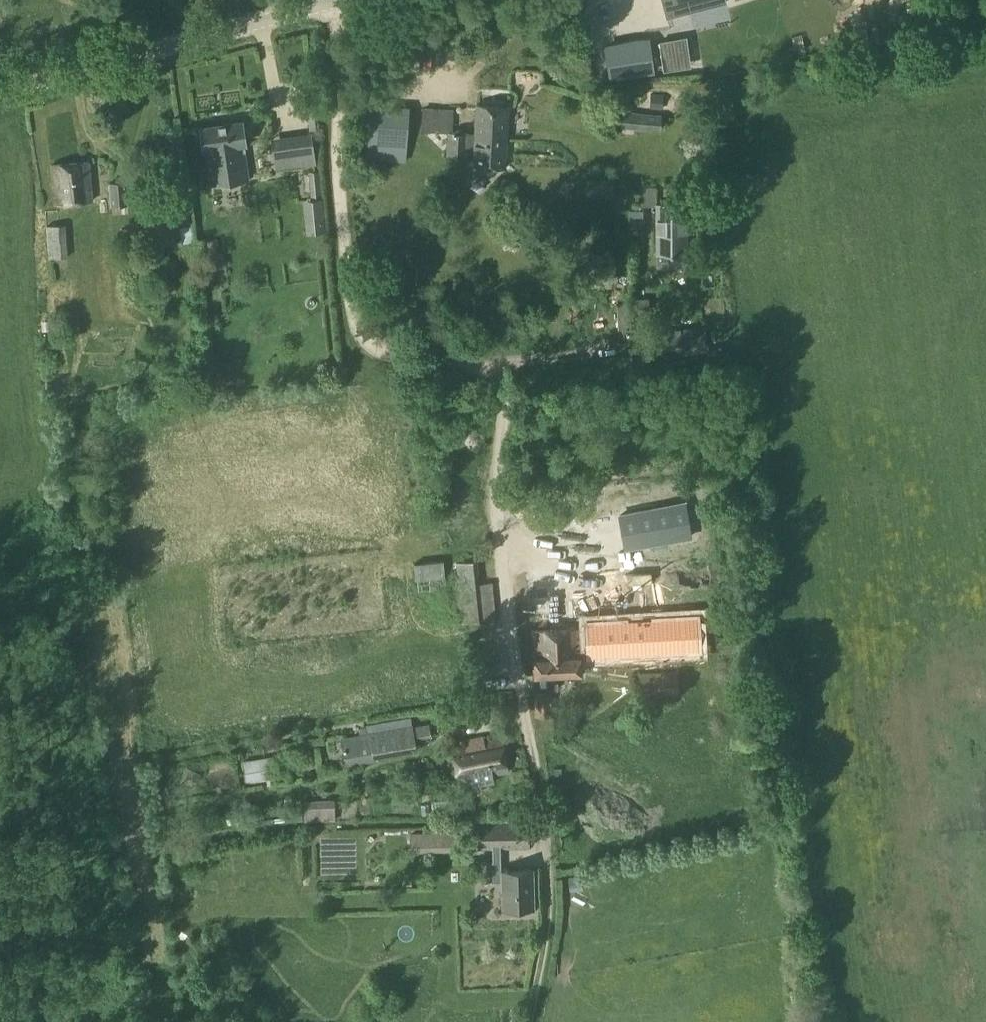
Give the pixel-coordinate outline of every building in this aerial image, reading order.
[(661,13),(683,8),(681,0),(657,0),(661,13)] [(675,40),(659,42),(664,70),(679,68),(675,40)] [(657,41),(601,47),(604,79),(661,73),(657,41)] [(408,108),(368,105),(364,159),(404,162),(408,108)] [(447,133),(445,157),(473,159),(472,167),(505,168),(508,107),(476,105),(474,134),(451,133),(447,133)] [(423,107),(420,131),(447,133),(451,133),(453,110),(423,107)] [(621,112),(621,128),(659,130),(660,114),(621,112)] [(199,128),(202,151),(205,150),(210,185),(248,180),(243,145),(245,144),(242,122),(199,128)] [(312,148),(272,154),(275,169),(314,164),(312,148)] [(51,165),(54,204),(91,201),(88,162),(51,165)] [(125,182),(122,182),(108,183),(110,206),(127,204),(125,182)] [(677,192),(629,193),(629,228),(645,228),(645,259),(677,259),(677,239),(665,239),(665,213),(677,213),(677,192)] [(304,235),(323,233),(320,196),(309,197),(301,198),(304,235)] [(171,228),(186,226),(188,241),(197,239),(192,206),(167,210),(171,228)] [(58,225),(46,227),(48,260),(67,257),(64,225),(58,225)] [(211,265),(202,266),(203,276),(212,275),(211,265)] [(645,319),(645,300),(632,300),(632,319),(645,319)] [(702,328),(660,334),(663,357),(705,351),(702,328)] [(624,550),(690,537),(684,504),(617,516),(624,550)] [(606,542),(605,517),(535,519),(535,529),(522,529),(523,547),(533,547),(535,615),(558,615),(556,543),(606,542)] [(461,563),(467,592),(482,589),(476,560),(461,563)] [(587,640),(579,640),(581,657),(588,657),(588,659),(698,653),(696,618),(586,624),(587,640)] [(341,736),(345,765),(373,760),(373,758),(416,751),(413,725),(341,736)] [(451,747),(457,782),(470,779),(471,786),(492,782),(491,775),(507,772),(501,737),(451,747)] [(244,761),(247,781),(280,775),(277,756),(244,761)] [(185,767),(181,775),(196,782),(200,774),(185,767)] [(313,802),(303,803),(303,821),(313,821),(336,820),(335,801),(313,802)] [(527,820),(478,821),(478,848),(492,848),(492,850),(499,850),(499,848),(527,847),(527,820)] [(453,834),(433,835),(433,851),(451,851),(453,850),(453,834)] [(333,852),(334,878),(363,877),(361,842),(346,843),(347,851),(333,852)] [(500,859),(493,859),(493,862),(493,882),(493,884),(500,884),(501,910),(533,909),(532,871),(500,871),(500,862),(500,859)] [(493,862),(479,862),(479,882),(493,882),(493,862)]
